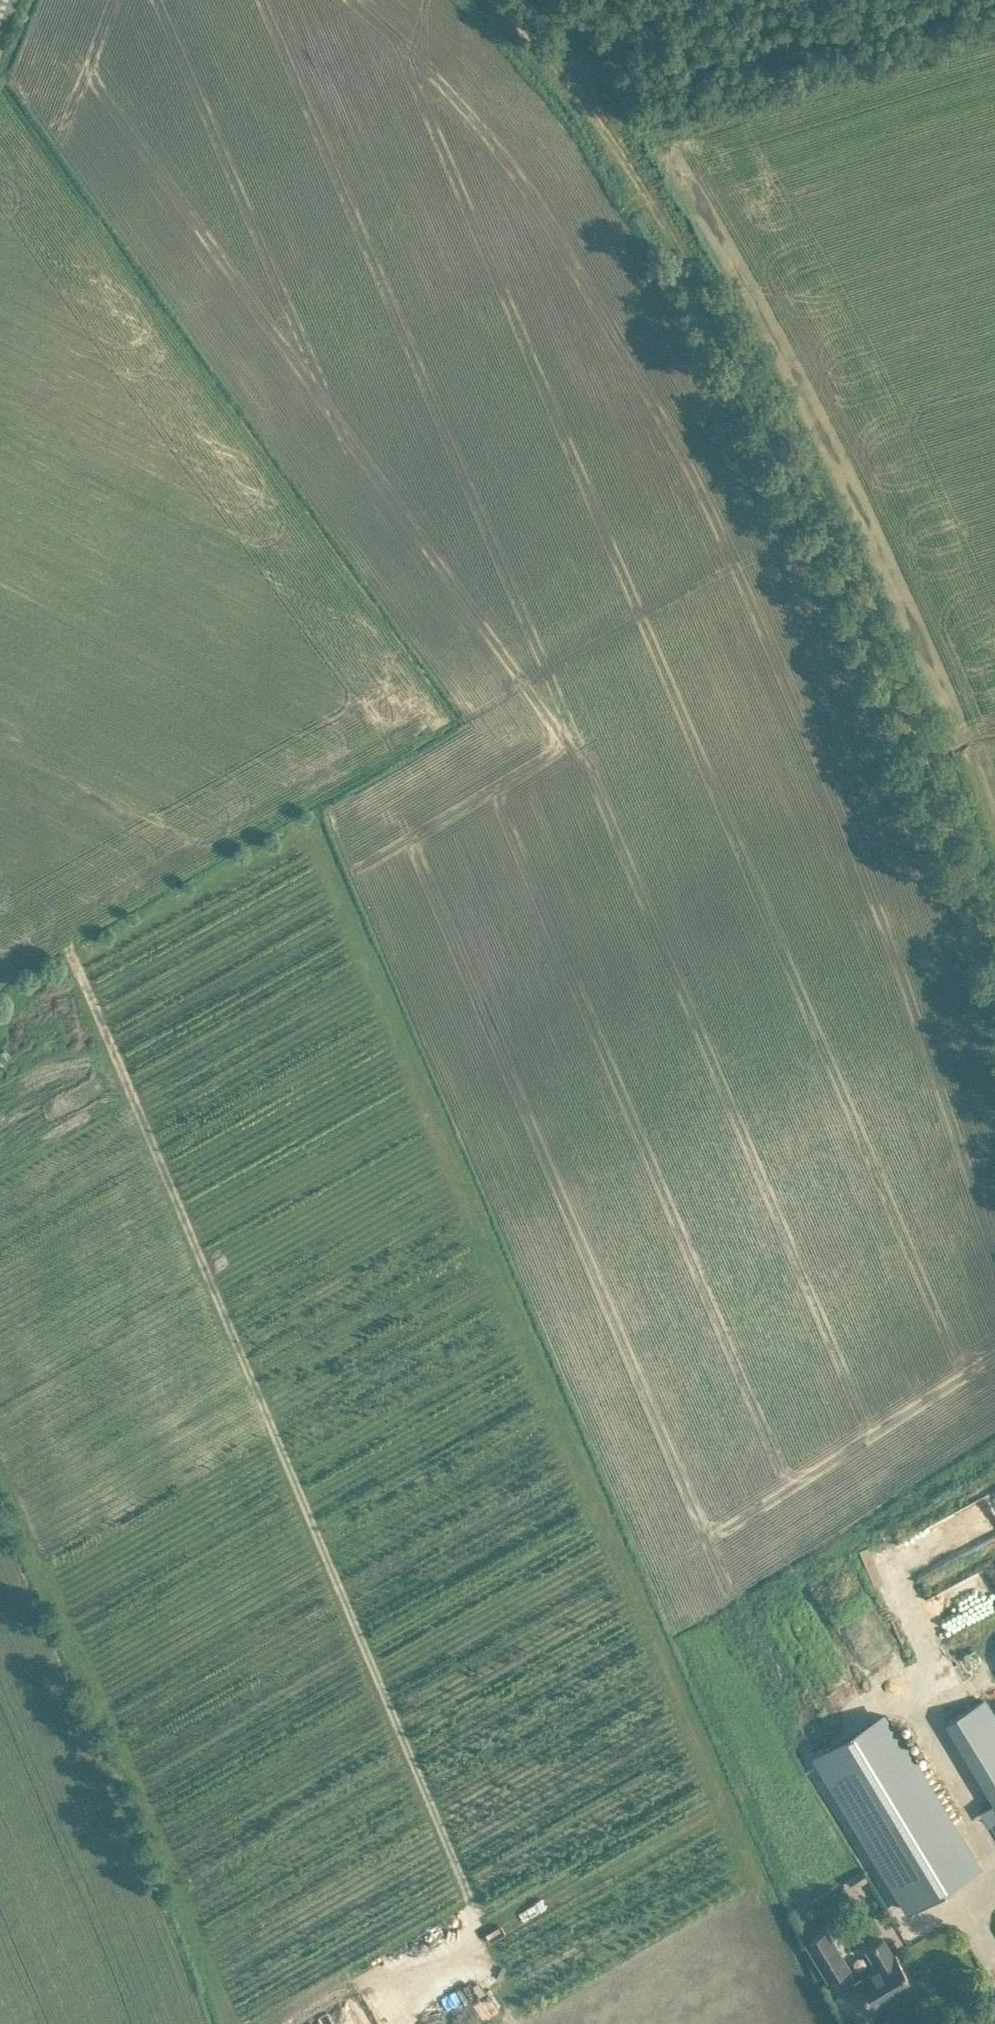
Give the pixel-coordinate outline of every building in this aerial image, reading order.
[(974,1769),(994,1803),(994,1718),(984,1699),(946,1722),(974,1769)] [(910,1910),(979,1869),(884,1710),(815,1752),(910,1910)] [(846,1878),(852,1888),(868,1879),(862,1869),(846,1878)] [(805,1940),(828,1980),(849,1967),(826,1927),(805,1940)] [(856,1981),(873,2010),(898,1995),(900,1998),(915,1989),(893,1951),(892,1951),(883,1935),(863,1947),(872,1963),(867,1966),(871,1971),(856,1981)]
